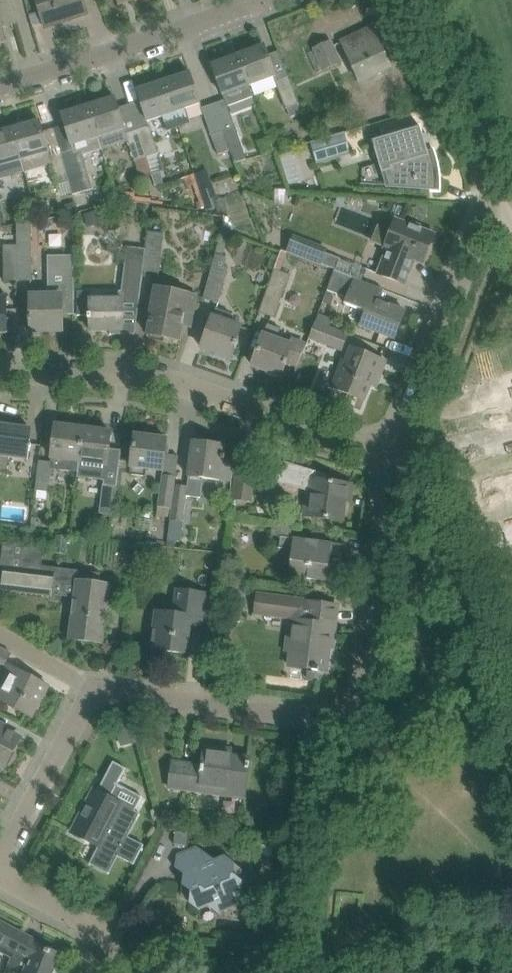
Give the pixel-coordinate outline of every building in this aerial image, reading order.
[(10,0),(0,0),(0,41),(5,40),(1,28),(5,27),(3,20),(14,17),(10,0)] [(44,23),(68,16),(68,19),(87,13),(83,0),(37,0),(44,23)] [(373,28),(342,42),(360,81),(391,67),(373,28)] [(314,49),(324,71),(340,63),(331,41),(314,49)] [(264,45),(238,55),(250,86),(276,76),(264,45)] [(254,97),(250,86),(238,55),(212,65),(225,100),(228,106),(254,97)] [(190,72),(163,81),(179,126),(190,123),(185,109),(201,103),(190,72)] [(285,109),(287,109),(290,117),(301,112),(298,104),(297,105),(287,78),(275,82),(285,109)] [(179,126),(163,81),(137,90),(147,121),(162,116),(167,130),(179,126)] [(124,128),(118,108),(115,97),(88,105),(101,150),(128,141),(134,162),(136,161),(141,178),(151,175),(152,175),(137,129),(126,133),(124,129),(124,128)] [(225,100),(213,104),(227,140),(238,135),(228,106),(225,100)] [(227,140),(213,104),(202,108),(218,154),(231,150),(227,140)] [(101,150),(88,105),(61,114),(73,151),(62,154),(70,182),(82,179),(76,158),(101,150)] [(50,157),(43,131),(40,120),(13,128),(25,172),(51,165),(57,186),(70,182),(62,154),(50,157)] [(150,126),(149,126),(137,129),(152,175),(151,175),(155,188),(164,184),(160,172),(164,170),(158,154),(159,154),(150,126)] [(362,168),(361,184),(432,188),(432,191),(440,191),(440,183),(440,174),(438,166),(436,158),(434,150),(428,151),(426,143),(427,143),(424,133),(423,134),(421,126),(372,140),(379,163),(362,168)] [(13,128),(0,131),(0,179),(25,172),(13,128)] [(345,132),(310,142),(316,163),(351,153),(345,132)] [(299,141),(283,146),(291,172),(307,167),(299,141)] [(212,187),(201,191),(201,192),(207,210),(215,208),(212,199),(216,197),(212,187)] [(96,213),(83,217),(87,230),(100,226),(96,213)] [(378,226),(372,243),(385,248),(384,249),(387,250),(377,274),(405,285),(415,260),(423,264),(435,234),(396,219),(391,231),(378,226)] [(17,224),(16,224),(17,232),(30,232),(30,221),(17,224)] [(223,227),(216,254),(213,264),(212,264),(202,298),(218,303),(228,268),(224,267),(227,257),(224,256),(231,229),(223,227)] [(144,262),(143,271),(159,273),(164,233),(148,231),(144,262)] [(31,280),(30,241),(17,241),(17,246),(17,281),(31,280)] [(315,244),(308,260),(320,265),(320,264),(324,253),(325,253),(326,249),(315,244)] [(17,281),(17,246),(2,246),(3,281),(17,281)] [(324,253),(320,264),(335,269),(339,259),(340,259),(325,253),(324,253)] [(74,255),(47,255),(46,295),(30,295),(31,315),(29,315),(29,321),(31,321),(31,332),(63,331),(63,314),(74,314),(74,255)] [(125,291),(125,299),(139,299),(143,271),(144,262),(128,260),(125,291)] [(270,282),(259,312),(274,318),(284,289),(285,289),(290,275),(274,269),(270,282)] [(334,271),(327,290),(347,298),(345,303),(366,311),(361,326),(394,339),(405,311),(359,293),(363,282),(334,271)] [(156,288),(149,323),(150,323),(148,335),(179,341),(183,320),(191,322),(196,296),(156,288)] [(92,291),(78,291),(78,316),(88,316),(88,319),(91,319),(91,331),(123,331),(122,299),(125,299),(125,291),(106,291),(106,299),(92,299),(92,291)] [(313,320),(346,331),(351,315),(318,305),(313,320)] [(216,308),(202,348),(230,357),(233,349),(234,346),(236,347),(238,342),(236,342),(241,327),(227,322),(230,313),(216,308)] [(315,322),(310,338),(342,350),(348,335),(315,322)] [(293,340),(291,345),(277,340),(281,329),(268,324),(253,366),(281,376),(285,365),(286,366),(287,362),(297,365),(304,345),(293,340)] [(343,361),(333,388),(364,400),(375,373),(380,376),(386,361),(352,348),(346,363),(343,361)] [(31,429),(19,428),(20,420),(0,418),(0,470),(7,471),(9,455),(27,458),(31,429)] [(56,425),(52,458),(60,459),(59,469),(78,472),(79,462),(84,428),(56,425)] [(109,449),(111,432),(84,428),(79,462),(78,472),(77,476),(104,479),(104,485),(116,486),(117,482),(118,469),(120,460),(121,450),(109,449)] [(163,470),(167,439),(135,435),(130,475),(146,477),(147,468),(163,470)] [(187,488),(186,496),(201,498),(204,478),(220,480),(232,481),(235,461),(225,460),(225,456),(223,456),(224,446),(221,446),(222,441),(210,440),(210,444),(193,442),(188,481),(187,488)] [(259,446),(239,446),(238,476),(258,477),(259,446)] [(120,460),(118,469),(127,471),(129,461),(120,460)] [(39,461),(35,490),(48,491),(51,468),(52,462),(39,461)] [(307,493),(313,493),(311,516),(343,520),(347,494),(352,495),(353,485),(328,481),(329,475),(283,461),(277,481),(308,491),(307,493)] [(170,517),(174,486),(176,477),(161,475),(157,507),(158,507),(157,516),(170,517)] [(187,488),(174,486),(170,517),(167,540),(180,542),(186,496),(187,488)] [(252,502),(254,489),(233,486),(231,499),(252,502)] [(20,505),(21,493),(6,492),(5,503),(20,505)] [(331,543),(331,544),(295,538),(297,526),(273,522),(271,536),(281,536),(279,548),(292,550),(289,576),(328,581),(330,559),(344,561),(346,545),(331,543)] [(51,596),(54,575),(41,573),(44,549),(30,547),(27,571),(5,568),(3,590),(21,592),(20,593),(49,597),(49,595),(51,596)] [(100,574),(78,571),(70,639),(103,643),(110,586),(99,585),(100,574)] [(156,612),(151,649),(187,654),(191,619),(203,621),(207,594),(176,590),(173,614),(156,612)] [(332,647),(338,606),(256,596),(253,615),(295,620),(290,663),(308,665),(307,668),(312,669),(312,670),(318,671),(318,670),(327,671),(329,647),(332,647)] [(11,653),(0,647),(0,663),(5,666),(11,653)] [(10,665),(0,684),(0,700),(32,717),(49,686),(10,665)] [(131,719),(116,723),(120,738),(136,734),(131,719)] [(21,738),(0,726),(0,766),(5,768),(21,738)] [(246,793),(250,758),(221,754),(221,748),(204,746),(202,766),(172,762),(169,789),(190,791),(191,783),(200,785),(199,792),(216,794),(217,789),(246,793)] [(81,814),(72,832),(99,846),(90,864),(109,874),(118,856),(134,864),(144,845),(128,837),(140,813),(135,811),(142,797),(118,784),(126,768),(113,762),(98,792),(94,790),(84,808),(86,809),(83,815),(81,814)] [(198,848),(177,856),(175,868),(184,874),(183,885),(191,892),(190,903),(199,910),(210,906),(218,913),(229,908),(234,903),(240,893),(242,882),(242,881),(233,875),(235,864),(227,857),(216,861),(198,848)] [(0,923),(0,950),(14,958),(8,972),(54,972),(61,955),(37,946),(38,943),(36,942),(35,944),(22,937),(23,935),(0,923)]
